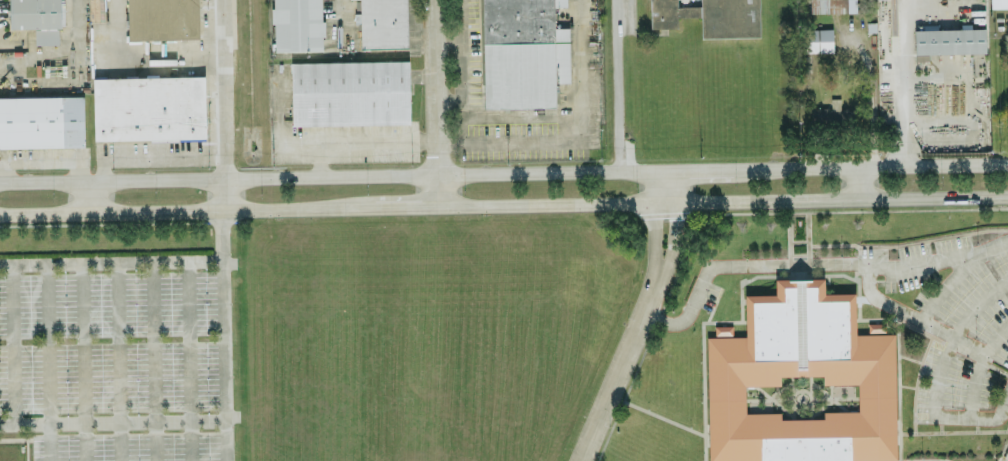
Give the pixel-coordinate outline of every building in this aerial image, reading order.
[(10,27),(35,27),(36,44),(60,43),(59,0),(10,0),(10,27)] [(128,39),(200,37),(199,0),(127,0),(128,39)] [(274,50),(322,49),(321,0),(273,0),(274,50)] [(360,48),(408,47),(407,0),(360,0),(360,48)] [(482,108),(560,107),(559,86),(570,86),(569,28),(554,29),(554,5),(566,5),(566,0),(480,0),(482,108)] [(759,0),(700,0),(701,5),(677,5),(677,0),(650,0),(651,27),(677,27),(677,16),(701,16),(701,37),(760,36),(759,0)] [(810,11),(858,12),(858,0),(810,0),(810,11)] [(833,51),(832,27),(801,28),(802,51),(833,51)] [(985,27),(914,29),(914,53),(985,51),(985,27)] [(288,64),(290,125),(409,122),(408,62),(288,64)] [(205,75),(92,77),(94,140),(206,138),(205,75)] [(85,145),(84,95),(0,96),(0,147),(85,145)] [(851,458),(851,460),(761,460),(761,459),(709,460),(707,335),(745,335),(745,290),(775,290),(776,274),(824,273),(825,289),(855,289),(856,332),(894,330),(897,456),(851,458)] [(868,322),(868,332),(884,333),(885,322),(868,322)]
